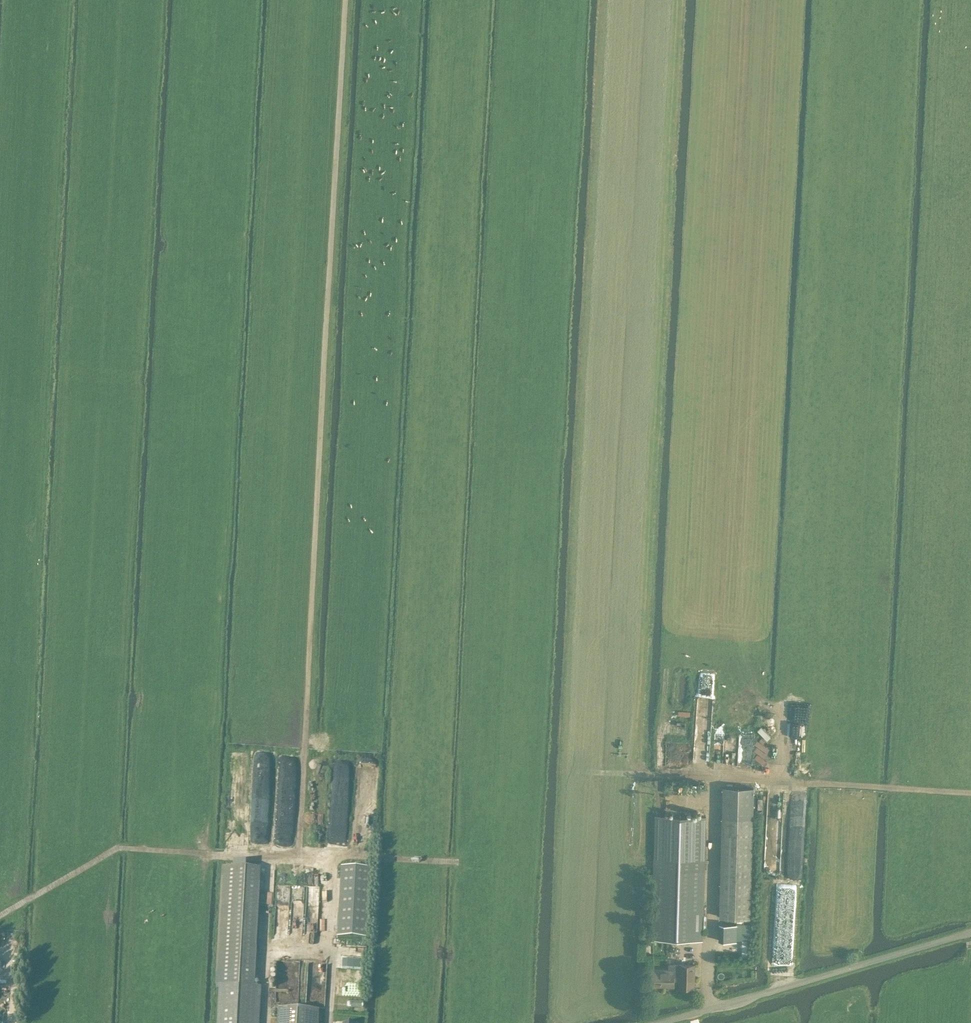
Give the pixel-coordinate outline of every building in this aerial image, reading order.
[(722,786),(719,918),(749,919),(752,787),(722,786)] [(653,859),(651,939),(701,940),(703,861),(705,816),(657,814),(654,814),(653,859)] [(216,985),(220,985),(219,995),(218,1022),(259,1022),(261,997),(261,988),(255,987),(261,869),(246,869),(247,862),(233,862),(233,868),(222,867),(216,985)] [(368,940),(372,870),(341,868),(338,938),(368,940)] [(719,924),(718,940),(735,941),(735,924),(719,924)] [(737,939),(752,939),(752,924),(747,924),(737,924),(737,939)] [(731,951),(743,951),(743,942),(731,942),(731,951)] [(650,969),(650,985),(673,986),(673,980),(680,980),(680,986),(693,986),(693,964),(668,964),(668,970),(650,969)] [(319,1011),(303,1010),(279,1009),(278,1022),(318,1022),(319,1011)]
